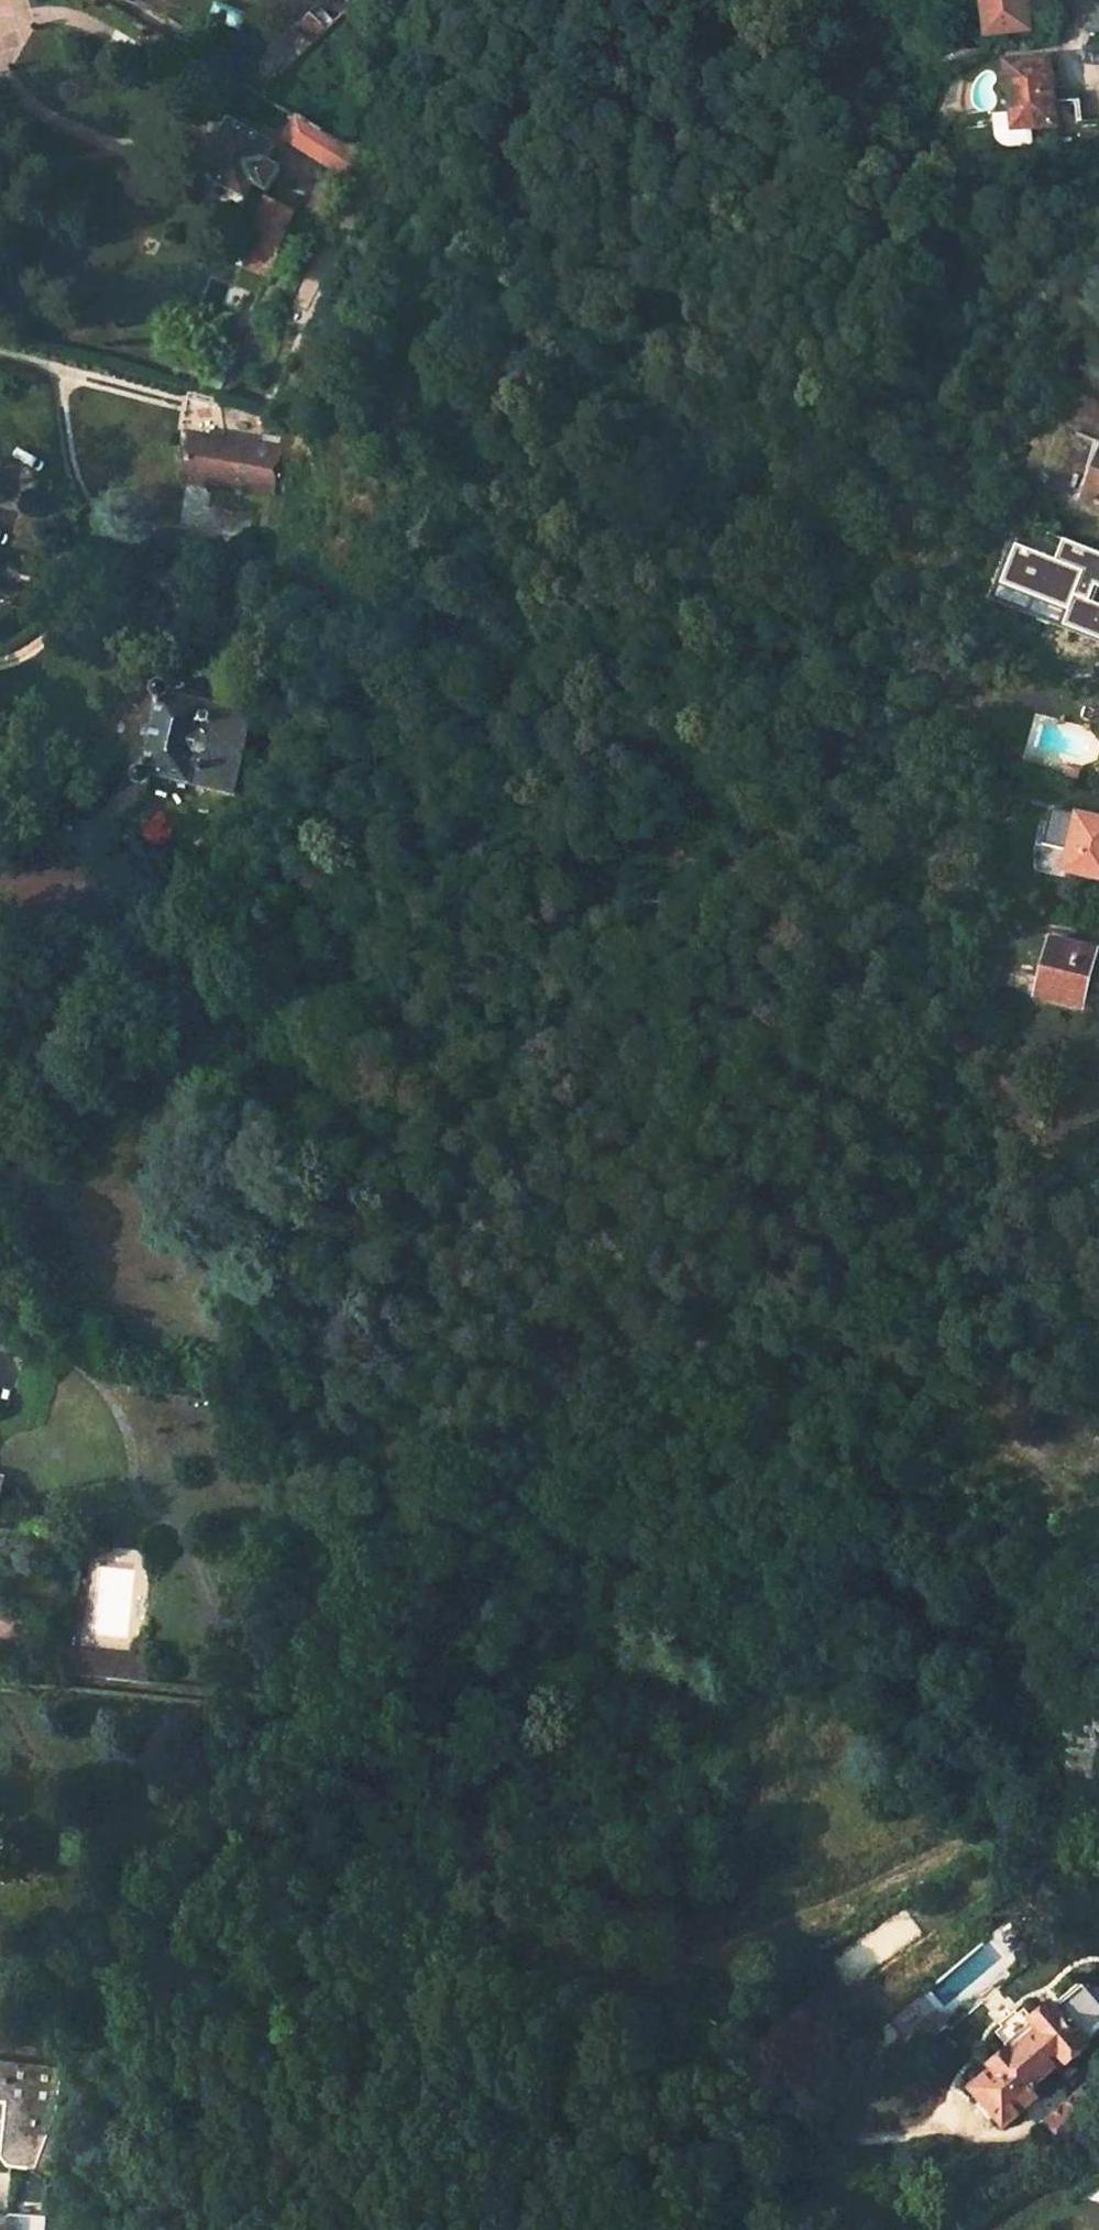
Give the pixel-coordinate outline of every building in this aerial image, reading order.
[(986,28),(1027,23),(1024,0),(983,0),(986,28)] [(1048,123),(1075,121),(1072,100),(1052,103),(1047,59),(1006,62),(1015,146),(1049,142),(1048,123)] [(296,118),(283,139),(345,176),(357,156),(337,142),(296,118)] [(230,121),(202,174),(244,197),(252,183),(265,190),(282,159),(269,153),(273,146),(230,121)] [(247,238),(273,250),(291,214),(266,200),(247,238)] [(271,491),(277,452),(219,441),(203,439),(196,478),(271,491)] [(1090,500),(1098,504),(1098,477),(1090,500)] [(164,694),(149,772),(237,790),(251,711),(164,694)] [(1065,871),(1098,878),(1098,822),(1077,817),(1065,871)] [(1050,943),(1038,998),(1082,1008),(1094,953),(1050,943)] [(136,1659),(71,1652),(68,1672),(146,1681),(151,1645),(138,1643),(136,1659)] [(994,2072),(971,2093),(1003,2129),(1027,2107),(1021,2100),(1064,2061),(1068,2065),(1089,2046),(1053,2006),(1033,2024),(1040,2031),(1015,2054),(1013,2051),(992,2069),(994,2072)] [(916,2029),(925,2041),(946,2025),(937,2013),(916,2029)] [(60,2068),(0,2062),(0,2102),(8,2103),(3,2157),(11,2166),(35,2168),(54,2115),(60,2068)] [(1077,2093),(1048,2118),(1066,2138),(1094,2113),(1077,2093)]
